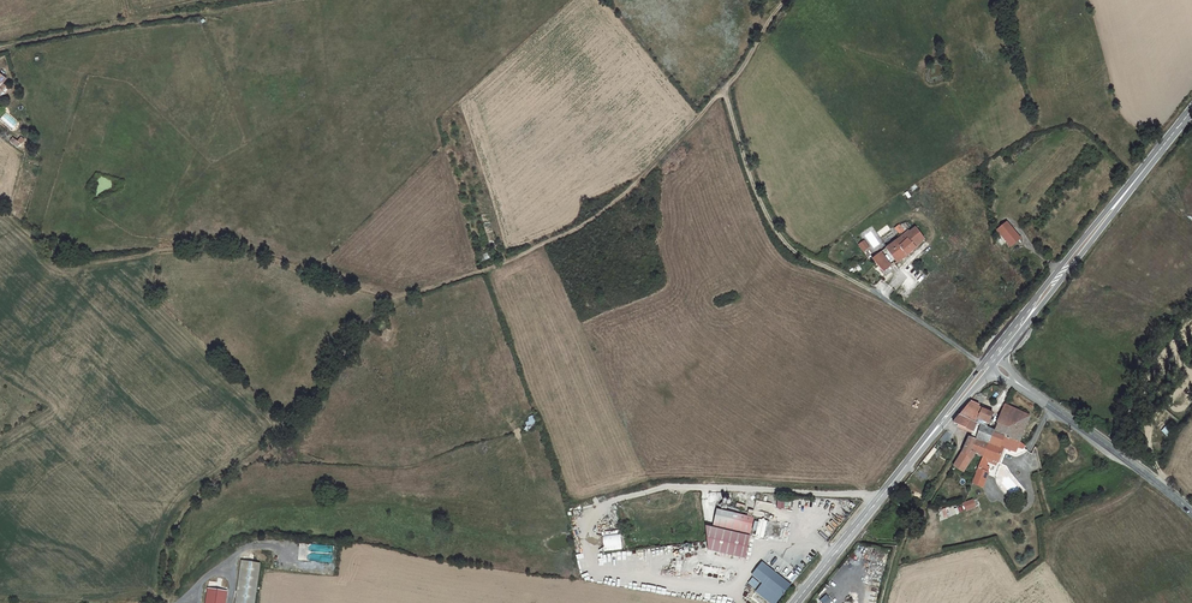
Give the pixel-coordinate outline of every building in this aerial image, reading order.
[(3,95),(10,86),(3,80),(7,75),(0,70),(0,93),(3,95)] [(12,135),(9,138),(17,144),(19,141),(12,135)] [(907,231),(903,223),(894,227),(898,235),(907,231)] [(1007,248),(1016,240),(1004,224),(994,232),(1007,248)] [(874,249),(878,247),(879,250),(885,246),(875,228),(865,233),(874,249)] [(906,235),(883,253),(885,256),(894,268),(905,260),(923,243),(914,231),(907,236),(906,235)] [(860,246),(855,250),(860,256),(865,252),(860,246)] [(869,263),(879,277),(886,273),(887,272),(881,264),(877,257),(869,263)] [(888,276),(886,273),(879,277),(882,281),(888,276)] [(968,403),(958,414),(983,425),(989,411),(977,406),(968,403)] [(1020,443),(1023,449),(1025,446),(1021,438),(1030,415),(1004,404),(993,429),(992,432),(1004,436),(1020,443)] [(983,425),(958,414),(952,422),(966,428),(971,430),(968,436),(986,444),(987,442),(999,447),(1004,436),(992,432),(993,429),(988,427),(983,425)] [(533,415),(526,417),(528,426),(536,424),(533,415)] [(984,449),(986,444),(968,436),(960,451),(952,467),(962,473),(975,454),(981,457),(984,449)] [(999,447),(1002,448),(1015,453),(1017,449),(1023,449),(1020,443),(1004,436),(999,447)] [(1002,448),(999,447),(987,442),(986,444),(984,449),(999,455),(1002,448)] [(986,459),(996,462),(999,455),(984,449),(981,457),(972,481),(982,486),(987,473),(985,472),(987,467),(983,465),(986,459)] [(777,508),(785,508),(785,499),(777,499),(777,508)] [(808,510),(808,500),(796,500),(796,510),(808,510)] [(970,501),(963,505),(965,510),(973,506),(970,501)] [(735,517),(713,512),(708,527),(731,534),(735,517)] [(755,536),(763,539),(769,521),(761,518),(755,536)] [(621,530),(602,531),(603,551),(622,550),(621,530)] [(299,544),(298,560),(310,561),(311,552),(323,553),(324,546),(299,544)] [(237,559),(232,602),(252,602),(256,561),(237,559)] [(672,559),(668,571),(679,574),(682,562),(672,559)] [(758,567),(747,580),(755,586),(748,595),(758,602),(770,602),(783,588),(758,567)] [(205,585),(203,602),(222,602),(224,588),(205,585)] [(877,593),(871,591),(868,602),(875,602),(877,593)]
